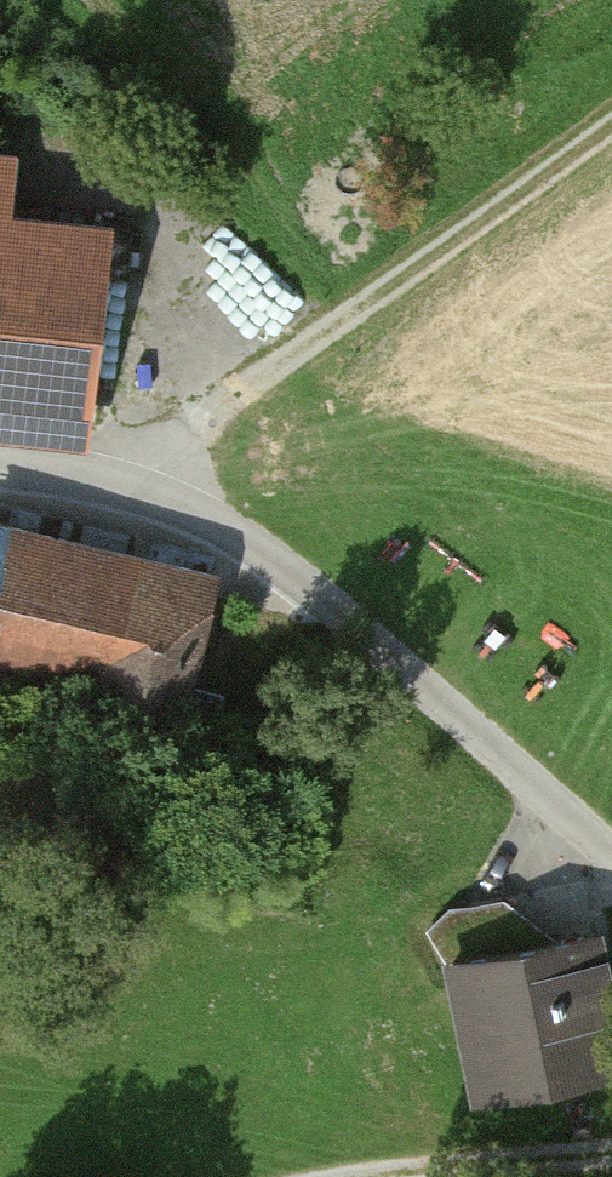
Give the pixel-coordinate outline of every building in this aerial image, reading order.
[(98,410),(115,238),(7,228),(13,164),(0,163),(0,401),(98,410)] [(0,523),(0,632),(122,663),(113,700),(194,720),(229,580),(0,523)] [(481,1104),(611,1078),(611,1005),(599,941),(455,970),(481,1104)]
